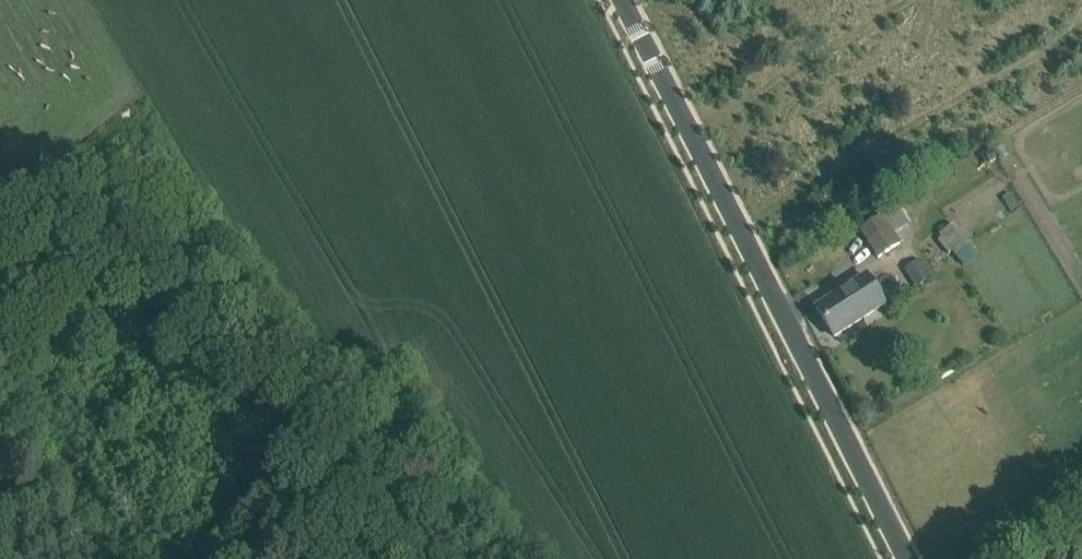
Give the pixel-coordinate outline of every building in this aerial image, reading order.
[(900,244),(894,234),(910,224),(898,206),(882,216),(860,230),(878,258),(900,244)] [(913,285),(930,276),(920,259),(904,268),(913,285)] [(852,285),(835,296),(817,308),(835,335),(883,304),(866,278),(853,287),(852,285)]
